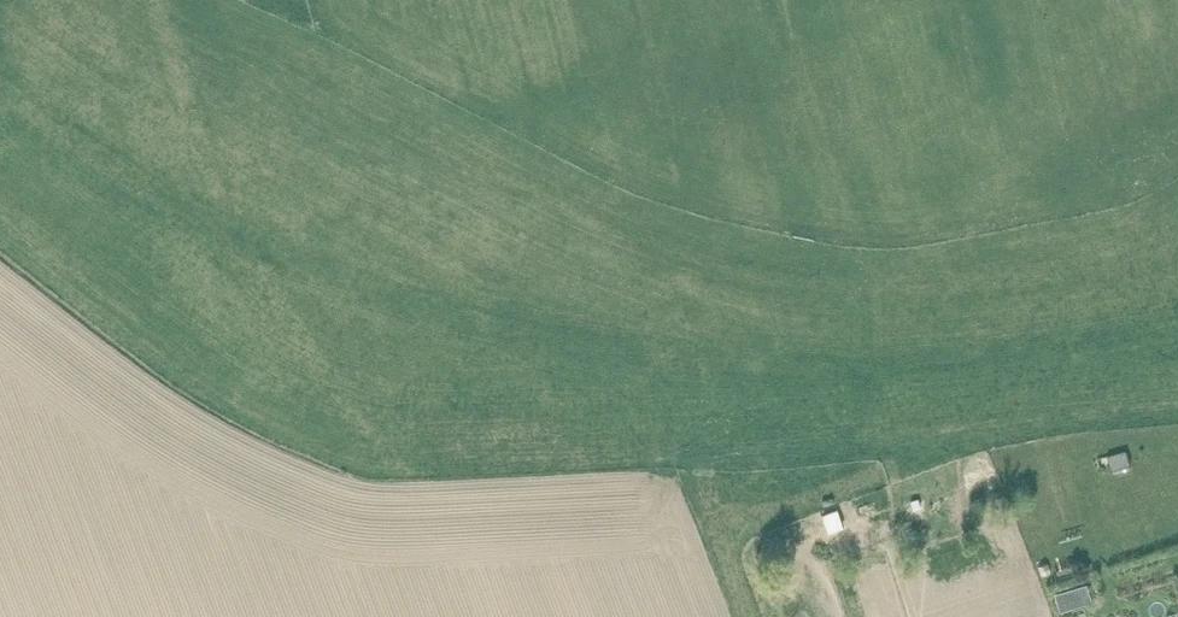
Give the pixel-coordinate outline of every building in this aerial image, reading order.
[(836,510),(821,515),(828,533),(843,528),(836,510)] [(1065,590),(1053,593),(1058,611),(1070,608),(1065,590)]
